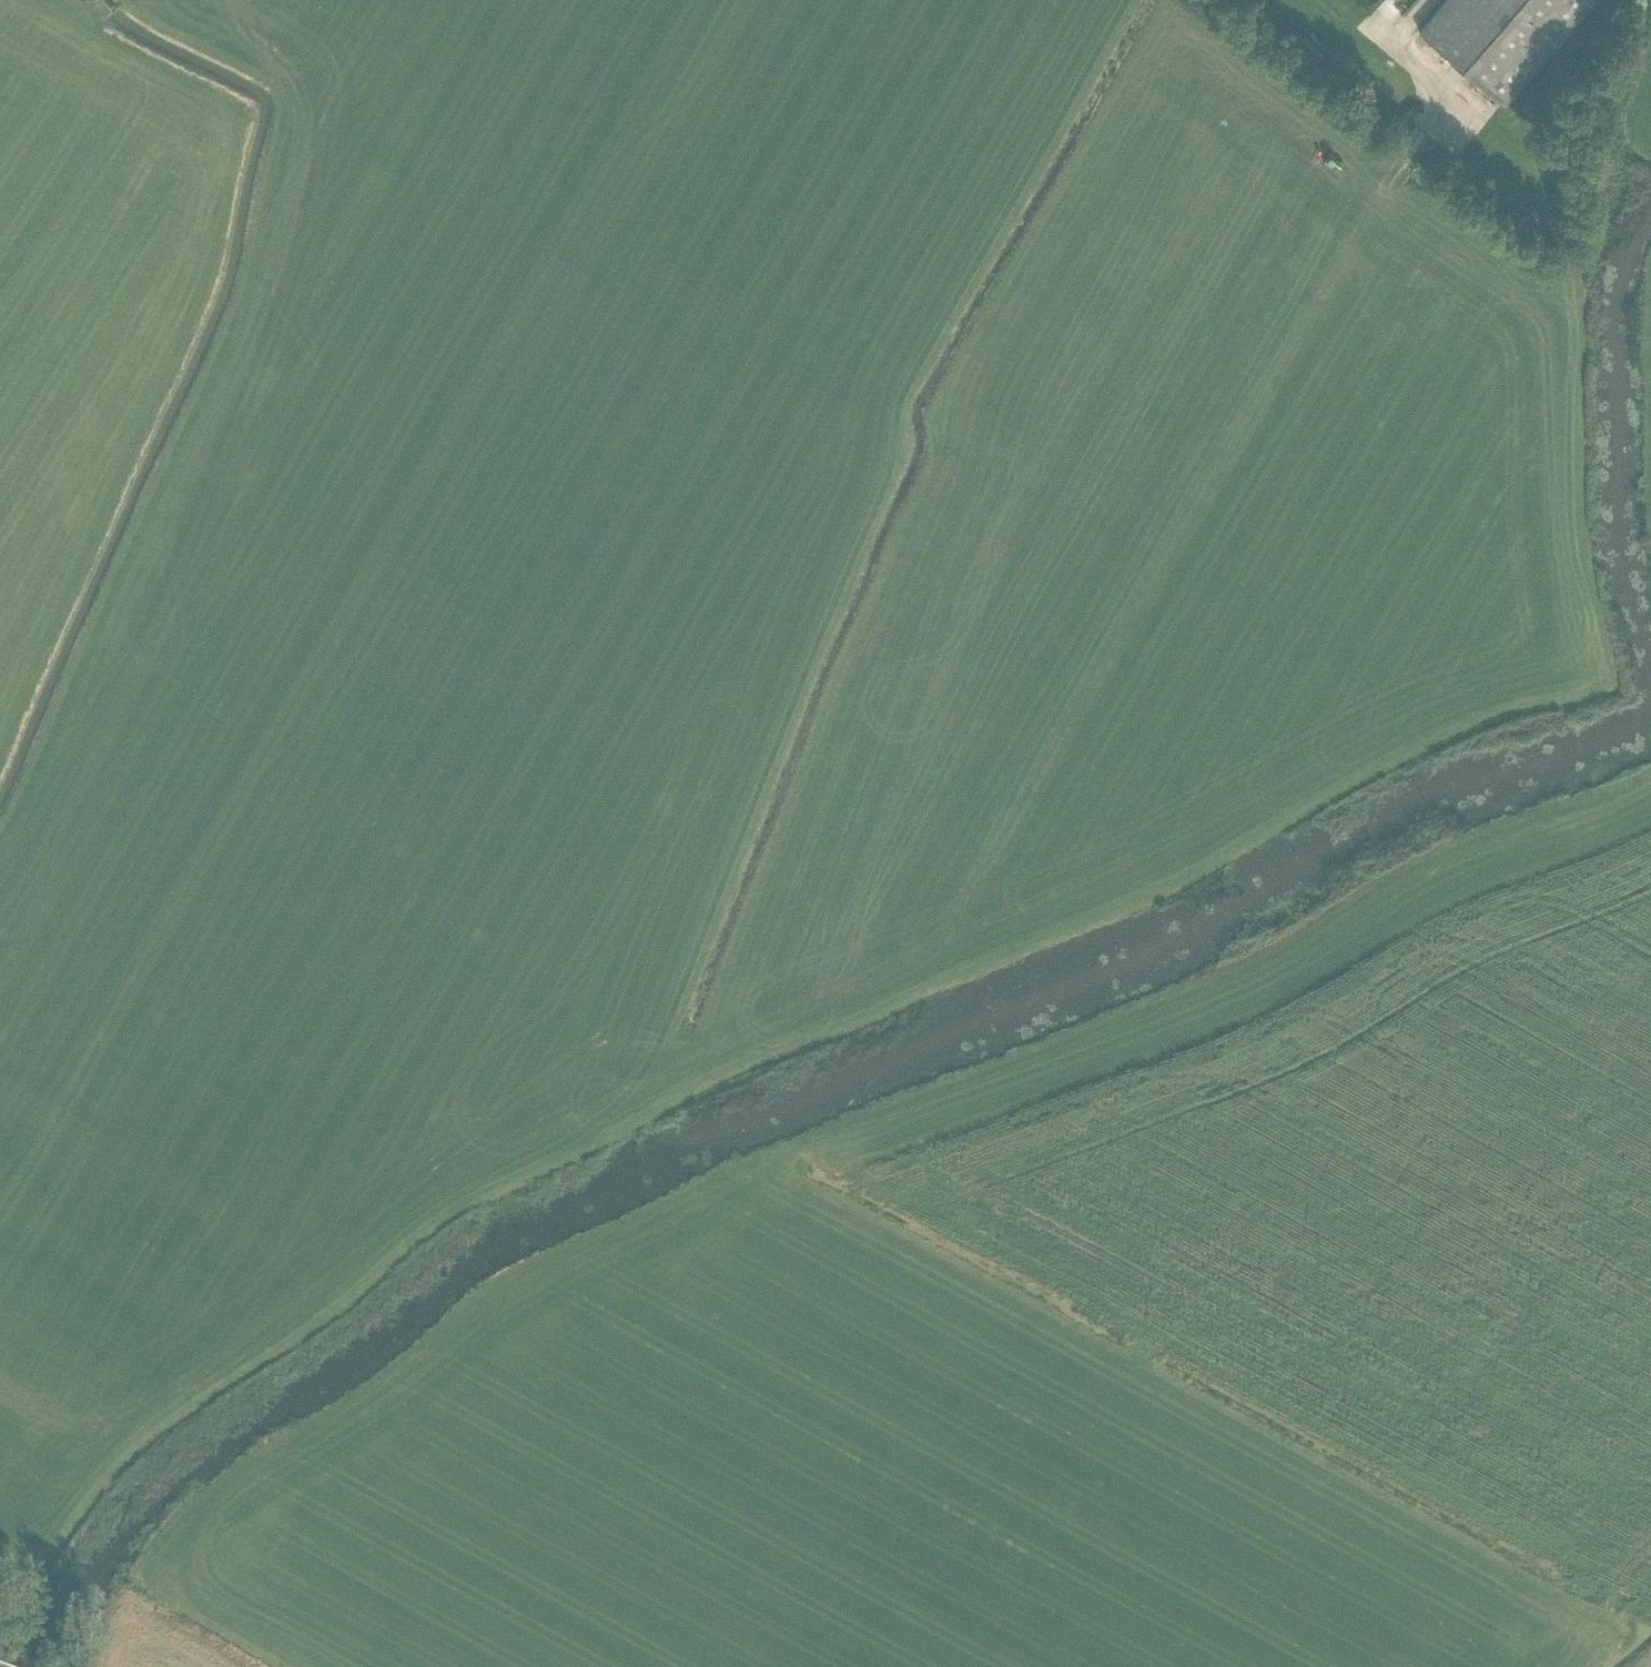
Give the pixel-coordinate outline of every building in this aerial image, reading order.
[(1503,105),(1593,0),(1446,0),(1419,32),(1503,105)]
